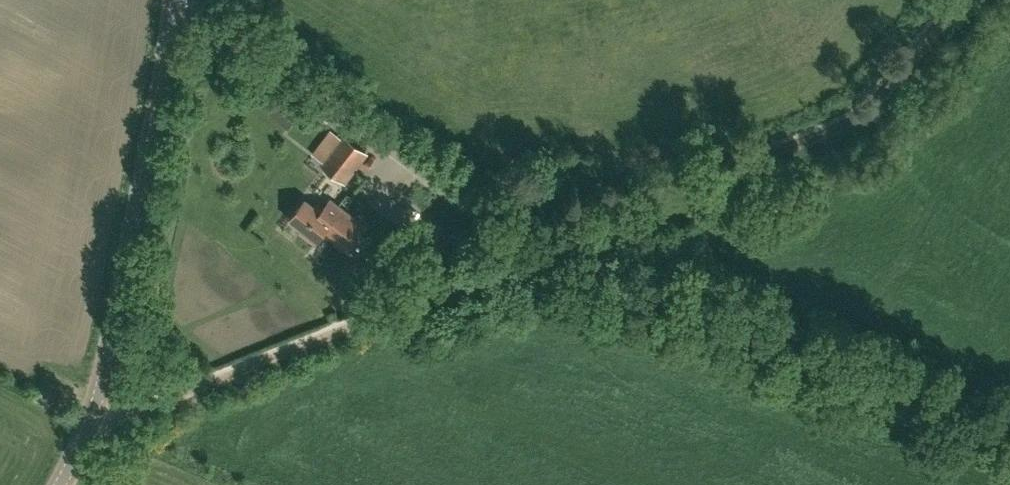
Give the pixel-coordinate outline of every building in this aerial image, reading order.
[(344,181),(366,152),(344,135),(322,164),(344,181)] [(305,199),(290,219),(303,228),(302,230),(316,241),(326,228),(335,235),(333,238),(348,250),(367,227),(336,202),(330,209),(319,201),(315,206),(305,199)] [(56,400),(61,388),(49,383),(44,396),(56,400)]
